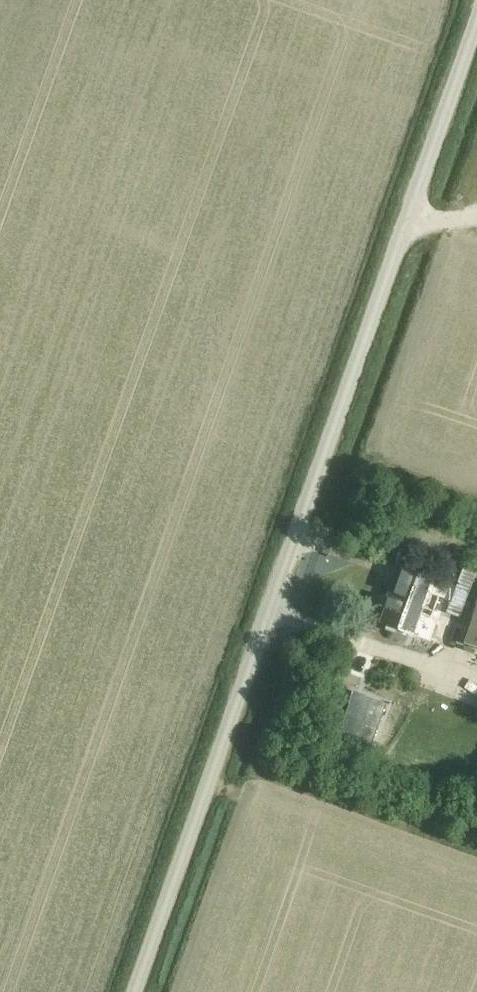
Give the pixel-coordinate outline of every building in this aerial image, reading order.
[(445,601),(451,584),(425,575),(419,591),(394,582),(388,600),(391,601),(382,625),(411,636),(418,614),(431,619),(439,598),(445,601)] [(466,644),(476,648),(476,612),(466,644)] [(365,711),(346,764),(372,774),(391,721),(365,711)]
